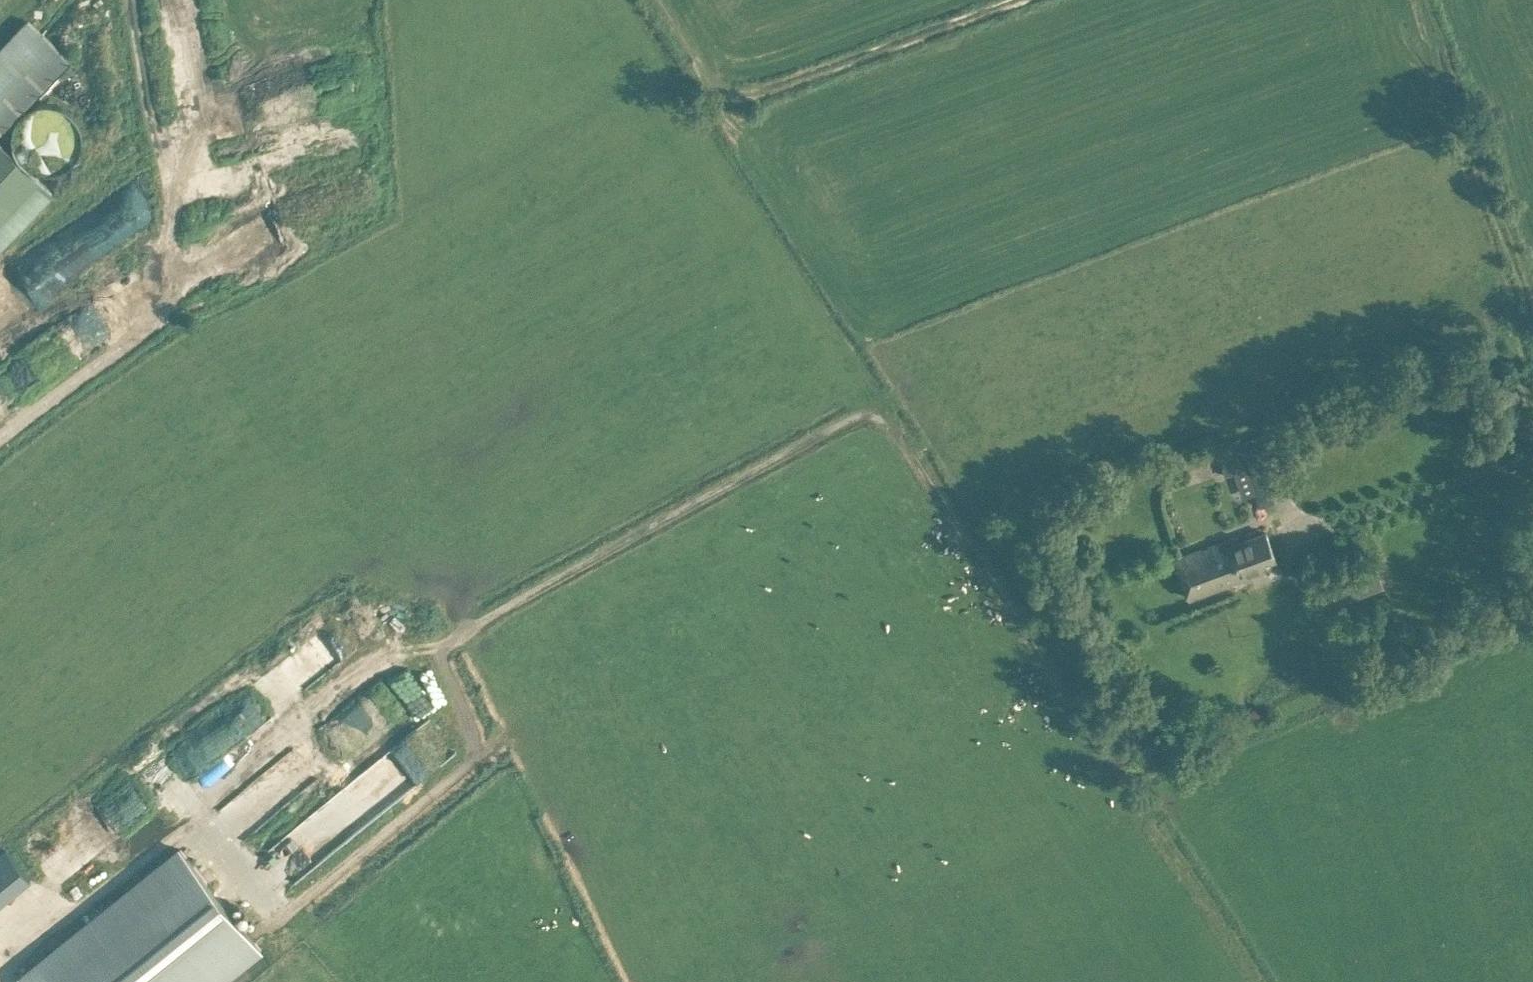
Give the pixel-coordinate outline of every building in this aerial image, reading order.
[(70,60),(28,20),(0,49),(0,133),(70,60)] [(60,167),(18,128),(0,148),(0,233),(60,167)] [(1262,505),(1274,501),(1269,486),(1257,490),(1262,505)] [(1227,539),(1174,559),(1189,596),(1278,562),(1266,531),(1229,545),(1227,539)] [(350,743),(409,692),(384,663),(325,715),(350,743)] [(18,974),(24,981),(224,981),(264,950),(179,845),(18,974)] [(31,879),(6,849),(0,854),(0,904),(31,879)]
